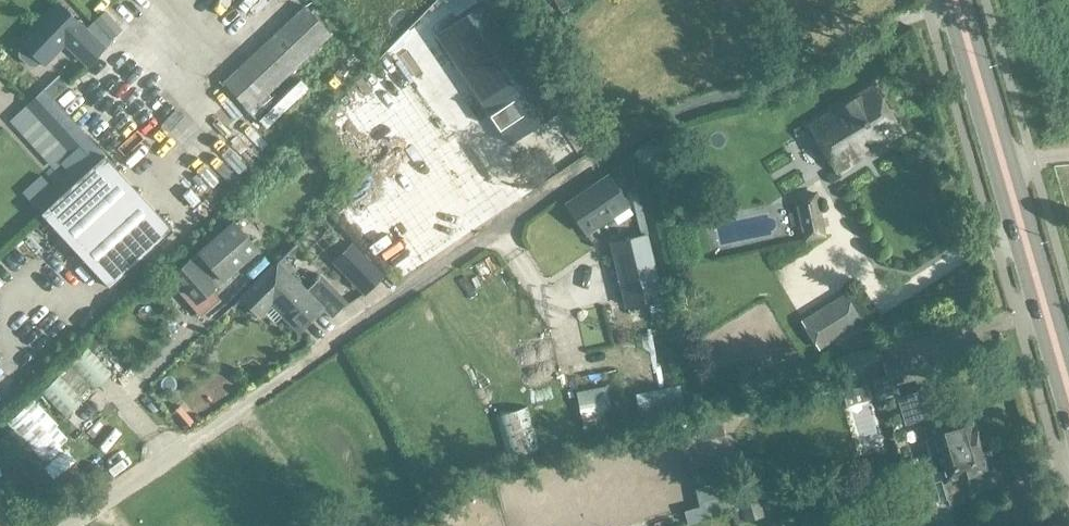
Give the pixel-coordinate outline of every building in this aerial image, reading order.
[(279,12),(291,1),(290,0),(259,0),(241,17),(250,27),(273,5),(279,12)] [(577,0),(556,0),(560,8),(577,1),(577,0)] [(33,65),(39,64),(44,60),(47,63),(68,42),(91,64),(107,47),(62,2),(61,3),(24,40),(24,41),(27,44),(23,48),(23,55),(33,65)] [(437,32),(507,145),(528,132),(525,128),(532,123),(535,128),(555,115),(485,2),(437,32)] [(251,111),(303,62),(332,34),(306,5),(223,82),(251,111)] [(107,11),(97,19),(113,38),(123,30),(107,11)] [(312,72),(303,62),(251,111),(259,121),(312,72)] [(872,86),(809,124),(837,170),(900,132),(872,86)] [(53,100),(39,114),(20,132),(46,159),(65,142),(72,150),(74,152),(89,139),(53,100)] [(198,145),(201,156),(220,150),(217,140),(198,145)] [(187,150),(175,152),(184,209),(196,207),(187,150)] [(173,230),(103,155),(41,213),(110,288),(173,230)] [(566,206),(585,234),(628,206),(609,176),(566,206)] [(827,233),(818,192),(797,196),(806,237),(827,233)] [(788,208),(770,213),(782,251),(799,246),(788,208)] [(228,226),(172,275),(184,288),(180,292),(201,315),(220,298),(212,289),(258,248),(238,226),(228,226)] [(632,259),(617,263),(627,306),(662,298),(647,236),(627,241),(632,259)] [(382,274),(352,244),(334,261),(365,292),(382,274)] [(323,307),(306,289),(277,261),(241,296),(260,315),(272,303),(299,331),(323,307)] [(318,277),(306,289),(323,307),(332,316),(345,303),(318,277)] [(96,337),(87,345),(94,353),(104,344),(96,337)] [(70,365),(90,386),(94,390),(111,373),(88,347),(70,365)] [(65,417),(83,400),(80,396),(59,375),(42,392),(65,417)] [(888,375),(877,378),(881,394),(892,390),(888,375)] [(605,412),(611,411),(606,387),(577,392),(584,431),(607,426),(605,412)] [(929,455),(979,441),(970,411),(959,414),(959,413),(944,417),(935,387),(899,397),(907,423),(921,419),(923,427),(930,425),(932,433),(924,436),(929,455)] [(179,405),(171,413),(185,428),(193,421),(179,405)] [(697,429),(722,422),(727,421),(723,406),(692,415),(696,429),(697,429)] [(979,441),(929,455),(934,471),(942,469),(945,479),(943,480),(949,498),(951,504),(967,499),(961,477),(976,473),(976,471),(987,468),(979,441)] [(724,482),(722,482),(701,488),(709,518),(733,511),(729,497),(724,482)] [(739,494),(743,508),(747,520),(764,515),(765,515),(762,503),(758,489),(757,489),(739,494)] [(747,520),(743,508),(733,511),(736,523),(747,520)]
